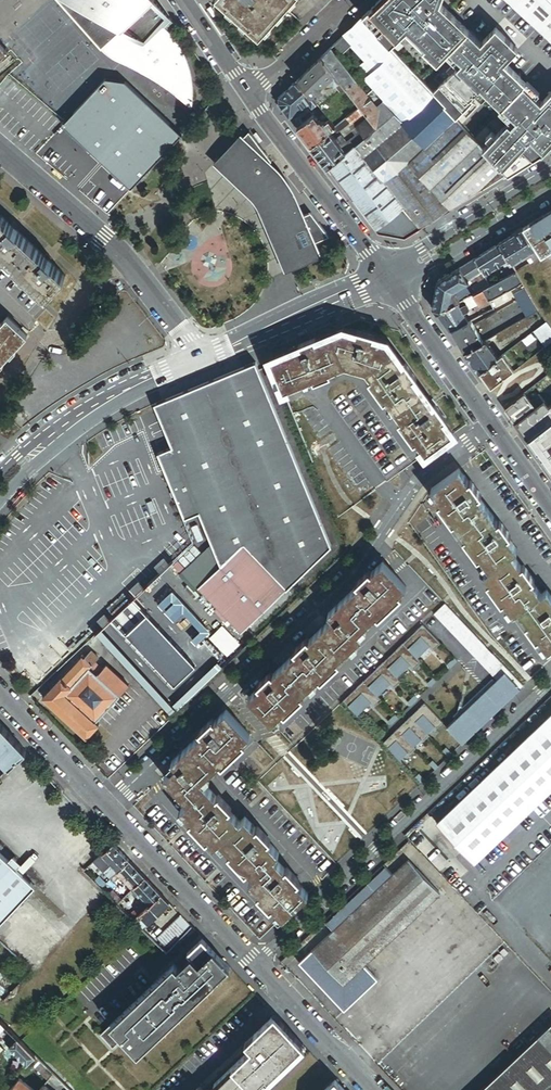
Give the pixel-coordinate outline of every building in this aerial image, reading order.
[(191,86),(190,78),(186,64),(181,51),(174,39),(163,28),(171,21),(153,1),(153,0),(62,0),(64,1),(102,46),(108,52),(123,63),(141,67),(145,63),(177,96),(179,94),(189,105),(191,86)] [(219,2),(260,37),(274,22),(293,0),(217,0),(219,2)] [(362,17),(392,49),(409,33),(439,63),(447,55),(458,66),(431,91),(435,95),(445,106),(444,108),(445,108),(455,118),(485,90),(504,110),(501,113),(512,124),(484,150),(488,155),(500,167),(501,167),(508,174),(550,148),(550,102),(549,104),(531,86),(533,84),(512,65),(525,51),(501,29),(487,44),(441,1),(441,0),(380,0),(362,17)] [(549,38),(550,36),(550,0),(510,0),(549,38)] [(268,52),(299,21),(288,11),(283,17),(284,19),(278,26),(274,22),(260,37),(219,2),(214,8),(241,49),(268,52)] [(396,53),(392,49),(362,17),(346,34),(354,43),(369,59),(378,69),(396,53)] [(354,43),(346,34),(334,45),(342,54),(354,43)] [(364,112),(368,117),(378,109),(361,87),(331,48),(322,57),(335,75),(345,88),(361,108),(364,112)] [(418,76),(396,53),(378,69),(373,74),(411,117),(434,96),(435,95),(431,91),(418,77),(418,76)] [(14,60),(10,57),(5,61),(2,58),(0,59),(0,72),(14,60)] [(331,79),(335,75),(322,57),(315,64),(328,82),(331,79)] [(373,74),(378,69),(369,59),(364,65),(373,74)] [(300,79),(312,96),(318,91),(321,94),(326,91),(323,87),(328,82),(315,64),(300,79)] [(386,103),(404,124),(411,117),(373,74),(366,81),(371,87),(386,103)] [(345,88),(335,75),(331,79),(341,91),(345,88)] [(130,187),(180,134),(127,81),(103,79),(66,127),(130,187)] [(317,103),(312,96),(300,79),(281,98),(280,104),(290,118),(310,102),(313,106),(314,106),(317,103)] [(386,103),(371,87),(368,89),(364,85),(361,87),(378,109),(386,103)] [(445,108),(444,108),(434,96),(411,117),(404,124),(404,125),(426,148),(457,120),(455,118),(445,108)] [(319,113),(322,110),(317,103),(314,106),(319,113)] [(385,139),(404,124),(386,103),(378,109),(387,121),(377,129),(385,139)] [(361,114),(364,112),(361,108),(335,128),(334,129),(337,133),(361,114)] [(369,119),(377,129),(387,121),(378,109),(368,117),(369,119)] [(324,120),(328,118),(322,110),(319,113),(324,120)] [(294,122),(299,128),(313,117),(308,111),(294,122)] [(368,117),(364,112),(361,114),(366,121),(369,119),(368,117)] [(334,129),(335,128),(330,120),(324,125),(322,122),(320,122),(315,116),(313,117),(299,128),(312,147),(330,132),(334,129)] [(346,153),(377,129),(369,119),(366,121),(357,128),(360,132),(347,143),(342,136),(336,140),(346,153)] [(467,131),(457,120),(426,148),(409,165),(451,210),(508,174),(501,167),(500,167),(488,155),(484,150),(467,131)] [(409,165),(426,148),(404,125),(386,140),(409,165)] [(386,140),(385,139),(377,129),(346,153),(328,168),(376,231),(404,209),(420,229),(451,210),(409,165),(386,140)] [(271,217),(271,221),(290,266),(315,255),(311,244),(329,236),(311,212),(299,218),(289,197),(286,185),(283,176),(278,168),(261,153),(266,148),(251,131),(223,161),(254,189),(262,198),(264,202),(267,201),(270,206),(269,207),(268,209),(267,210),(267,213),(267,214),(269,216),(271,217)] [(328,168),(346,153),(336,140),(330,132),(312,147),(328,168)] [(405,239),(420,229),(404,209),(376,231),(378,234),(405,239)] [(548,216),(543,218),(542,216),(522,228),(535,248),(538,252),(549,244),(550,247),(550,214),(548,216)] [(10,225),(0,216),(0,254),(47,297),(66,276),(49,260),(44,256),(14,229),(10,225)] [(524,255),(535,248),(522,228),(500,242),(509,259),(511,263),(524,255)] [(502,263),(509,259),(500,242),(475,258),(482,272),(484,274),(487,272),(502,263)] [(538,252),(535,248),(524,255),(529,263),(541,257),(538,252)] [(467,281),(482,272),(475,258),(459,268),(467,281)] [(509,259),(502,263),(506,269),(513,266),(511,263),(509,259)] [(516,271),(513,266),(506,269),(502,271),(505,277),(516,271)] [(435,311),(457,301),(459,300),(454,290),(466,282),(467,281),(459,268),(438,281),(432,308),(435,311)] [(521,282),(516,271),(505,277),(493,283),(489,285),(482,288),(487,298),(488,299),(521,282)] [(484,274),(482,272),(467,281),(466,282),(469,286),(485,276),(484,274)] [(489,285),(493,283),(487,272),(484,274),(485,276),(489,285)] [(472,293),(473,293),(469,286),(466,282),(454,290),(459,300),(472,293)] [(482,288),(473,293),(472,293),(477,303),(487,298),(482,288)] [(516,301),(528,294),(525,289),(522,290),(513,295),(516,301)] [(459,300),(457,301),(460,307),(464,305),(465,305),(466,305),(467,305),(468,305),(468,306),(469,306),(469,307),(477,303),(472,293),(459,300)] [(521,309),(533,302),(528,294),(516,301),(520,308),(521,309)] [(460,307),(457,301),(435,311),(449,330),(467,321),(463,313),(467,311),(468,311),(468,310),(469,310),(469,309),(469,308),(469,307),(469,306),(468,306),(468,305),(467,305),(466,305),(465,305),(464,305),(460,307)] [(526,318),(538,311),(533,302),(521,309),(526,318)] [(500,342),(541,318),(538,311),(526,318),(496,334),(500,342)] [(501,320),(497,312),(485,318),(489,326),(501,320)] [(0,325),(0,365),(26,337),(6,318),(0,325)] [(471,319),(467,321),(449,330),(464,351),(482,342),(471,319)] [(550,341),(550,332),(545,323),(534,331),(545,346),(550,341)] [(388,404),(391,408),(402,423),(400,425),(415,446),(417,444),(427,457),(455,436),(445,424),(448,422),(436,406),(434,408),(416,384),(416,382),(418,381),(406,365),(404,367),(388,344),(376,340),(376,337),(359,332),(358,335),(346,331),(333,336),(318,342),(317,339),(300,346),(301,350),(271,362),(285,394),(314,382),(315,385),(332,378),(331,376),(347,369),(367,375),(373,382),(370,384),(386,405),(388,404)] [(482,342),(464,351),(479,372),(498,358),(485,340),(482,342)] [(498,358),(479,372),(491,389),(514,370),(503,355),(498,358)] [(262,364),(160,405),(177,446),(163,453),(186,519),(204,513),(212,530),(227,565),(201,589),(245,634),(336,546),(262,364)] [(540,394),(530,401),(535,408),(545,400),(540,394)] [(526,395),(506,409),(526,438),(550,420),(550,405),(549,406),(545,400),(535,408),(530,401),(526,395)] [(526,438),(544,462),(550,457),(550,420),(526,438)] [(457,474),(448,462),(424,480),(442,505),(439,507),(455,528),(457,526),(467,540),(465,542),(480,563),(482,561),(492,574),(486,578),(491,585),(489,587),(504,608),(506,606),(515,619),(521,615),(530,628),(528,630),(539,645),(542,643),(550,656),(550,597),(549,594),(544,599),(534,586),(537,583),(526,568),(523,570),(514,558),(520,553),(510,540),(513,539),(501,523),(499,525),(481,500),(483,498),(472,482),(470,484),(460,471),(457,474)] [(408,586),(384,561),(372,572),(370,570),(357,582),(359,584),(330,612),(334,617),(312,639),(309,637),(296,649),(298,652),(275,673),(273,671),(260,684),(262,686),(251,697),(275,723),(286,712),(288,714),(306,697),(304,695),(322,678),(324,680),(342,662),(340,660),(365,636),(360,631),(378,614),(381,616),(403,594),(401,592),(408,586)] [(475,658),(486,647),(445,604),(434,614),(475,658)] [(440,644),(423,625),(403,644),(417,659),(429,648),(432,651),(440,644)] [(417,659),(403,644),(383,662),(397,677),(409,666),(413,670),(421,662),(417,659)] [(89,669),(93,664),(97,660),(89,653),(84,659),(82,657),(43,698),(86,738),(100,724),(97,721),(127,688),(104,667),(100,671),(96,675),(89,669)] [(493,655),(482,665),(513,697),(523,687),(493,655)] [(451,668),(458,662),(454,659),(448,665),(451,668)] [(401,681),(397,677),(383,662),(364,681),(378,696),(390,685),(393,688),(401,681)] [(100,671),(93,664),(89,669),(96,675),(100,671)] [(432,687),(438,681),(435,677),(428,683),(432,687)] [(381,700),(378,696),(364,681),(344,700),(358,715),(370,704),(373,707),(381,700)] [(467,710),(482,726),(501,708),(486,692),(467,710)] [(412,705),(418,699),(415,696),(409,702),(412,705)] [(443,723),(425,704),(412,717),(428,735),(435,728),(437,730),(443,723)] [(204,733),(175,762),(179,766),(167,778),(191,803),(184,810),(195,821),(193,823),(210,841),(212,839),(218,845),(223,840),(234,852),(232,854),(249,872),(251,870),(258,876),(253,881),(263,893),(261,895),(274,908),(276,906),(286,916),(312,892),(302,881),(304,879),(291,866),(289,868),(279,857),(283,852),(273,842),(276,839),(262,825),(260,828),(249,816),(244,821),(233,809),(235,807),(222,794),(220,796),(205,780),(224,763),(226,765),(248,743),(246,741),(253,735),(229,710),(218,721),(216,718),(202,731),(204,733)] [(457,738),(463,744),(482,726),(467,710),(448,728),(457,738)] [(550,789),(550,713),(436,822),(474,862),(550,789)] [(392,724),(398,718),(395,715),(389,721),(392,724)] [(428,735),(412,717),(398,730),(415,747),(422,741),(423,742),(430,736),(428,735)] [(9,769),(28,752),(0,723),(0,752),(4,756),(1,760),(9,769)] [(415,747),(398,730),(384,743),(401,761),(408,754),(410,755),(416,749),(415,747)] [(463,744),(457,738),(454,741),(460,748),(463,744)] [(450,757),(444,751),(440,754),(446,760),(450,757)] [(436,770),(430,763),(427,767),(433,773),(436,770)] [(131,862),(115,844),(104,855),(106,857),(113,865),(120,872),(122,870),(131,862)] [(38,888),(0,852),(0,927),(38,888)] [(109,870),(113,865),(106,857),(101,862),(109,870)] [(363,967),(441,894),(410,860),(393,875),(333,932),(313,951),(344,984),(363,967)] [(131,862),(122,870),(124,873),(137,887),(147,878),(131,862)] [(106,872),(112,879),(120,872),(113,865),(109,870),(106,872)] [(327,925),(333,932),(393,875),(387,869),(327,925)] [(120,876),(133,891),(135,889),(137,887),(124,873),(120,876)] [(100,878),(96,881),(103,888),(106,885),(100,878)] [(162,895),(147,878),(137,887),(135,889),(147,901),(151,906),(162,895)] [(133,891),(144,904),(147,901),(135,889),(133,891)] [(113,891),(109,894),(119,904),(123,901),(113,891)] [(143,928),(144,929),(171,904),(162,895),(151,906),(136,920),(143,928)] [(144,904),(131,916),(136,920),(151,906),(147,901),(144,904)] [(169,947),(191,926),(182,916),(159,937),(169,947)] [(221,958),(203,938),(189,951),(192,955),(197,951),(211,968),(221,958)] [(123,1038),(138,1055),(230,967),(221,958),(211,968),(197,951),(192,955),(178,968),(174,964),(101,1035),(113,1048),(123,1038)] [(344,984),(313,951),(298,964),(343,1012),(377,981),(363,967),(344,984)] [(278,1023),(250,1049),(258,1057),(224,1089),(269,1089),(307,1053),(278,1023)] [(482,1089),(550,1089),(550,1024),(482,1089)] [(17,1039),(13,1035),(5,1044),(9,1048),(17,1039)] [(30,1062),(35,1057),(21,1043),(17,1039),(9,1048),(27,1065),(30,1062)] [(43,1075),(48,1070),(35,1057),(30,1062),(43,1075)] [(48,1080),(53,1074),(48,1070),(43,1075),(48,1080)] [(53,1076),(50,1080),(57,1086),(60,1083),(53,1076)] [(20,1079),(14,1087),(11,1089),(33,1089),(20,1079)]
